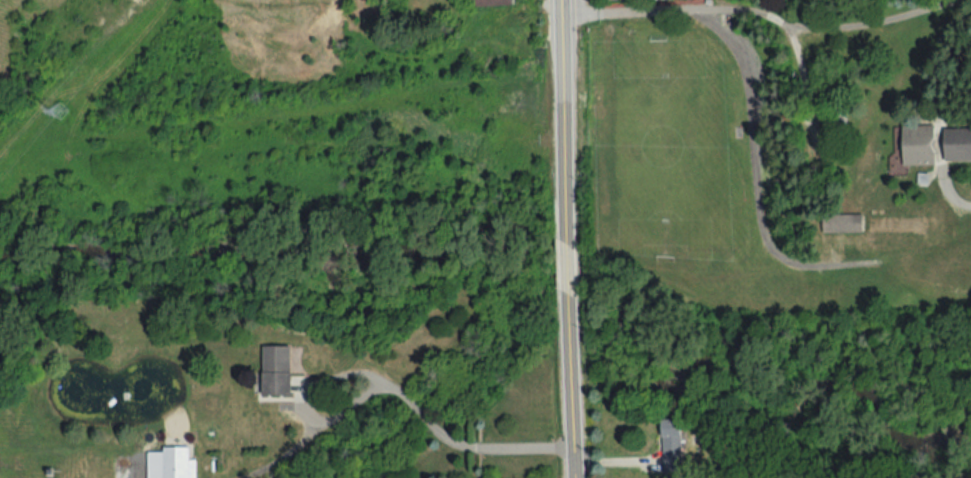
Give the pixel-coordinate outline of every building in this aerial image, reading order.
[(901,127),(901,163),(970,163),(970,127),(901,127)] [(823,233),(861,233),(861,216),(823,216),(823,233)] [(291,397),(291,348),(261,348),(261,397),(291,397)] [(681,473),(681,420),(661,420),(661,473),(681,473)] [(195,461),(187,461),(187,449),(161,449),(161,453),(146,453),(146,477),(195,477),(195,461)]
